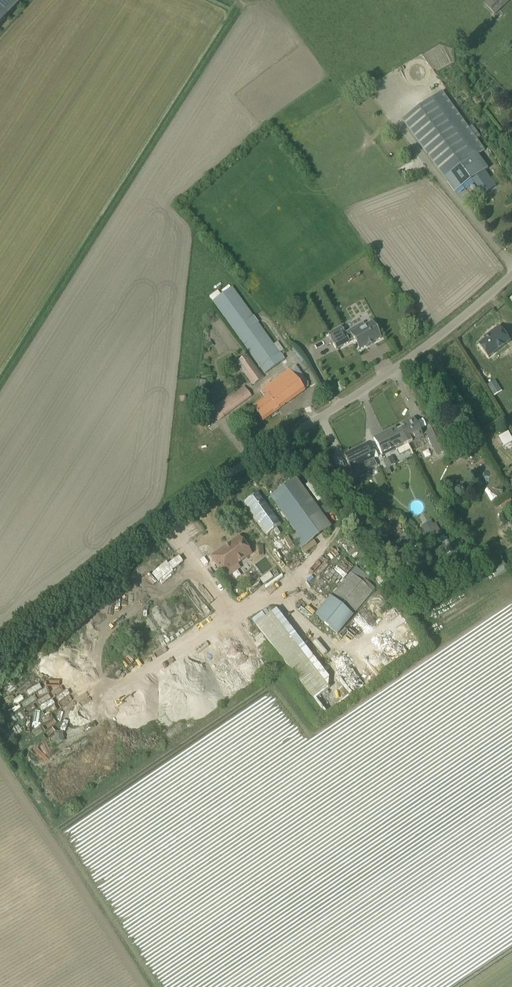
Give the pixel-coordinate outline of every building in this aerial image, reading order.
[(18,5),(12,0),(0,0),(0,25),(18,5)] [(485,4),(495,14),(510,0),(490,0),(485,4)] [(442,93),(404,120),(455,193),(455,192),(473,180),(475,178),(475,179),(485,192),(486,193),(493,188),(492,186),(483,173),(482,173),(485,171),(488,169),(478,155),(484,151),(442,93)] [(213,302),(264,374),(284,360),(233,288),(213,302)] [(377,331),(379,330),(374,321),(373,322),(372,321),(364,325),(363,323),(349,330),(349,331),(345,333),(341,327),(328,334),(332,341),(333,342),(333,343),(336,350),(350,342),(349,342),(353,339),(359,350),(367,346),(367,347),(374,343),(374,342),(381,338),(377,331)] [(491,336),(479,345),(489,358),(511,341),(500,326),(489,334),(491,336)] [(237,364),(251,383),(261,376),(247,357),(237,364)] [(305,390),(299,382),(290,370),(261,392),(265,398),(252,407),(263,421),(305,390)] [(494,382),(487,386),(493,396),(500,392),(494,382)] [(419,438),(422,437),(414,419),(403,424),(404,427),(400,429),(407,443),(411,451),(423,445),(419,438)] [(407,443),(400,429),(397,430),(395,428),(374,438),(382,455),(407,443)] [(437,456),(447,451),(436,429),(426,433),(437,456)] [(475,441),(464,448),(467,454),(471,452),(473,456),(481,452),(475,441)] [(351,469),(346,471),(350,480),(364,474),(359,465),(373,458),(366,444),(344,455),(351,469)] [(391,455),(381,459),(385,467),(395,462),(391,455)] [(271,497),(296,532),(291,536),(301,549),(331,528),(321,514),(295,479),(271,497)] [(258,493),(244,503),(268,534),(281,525),(258,493)] [(384,500),(376,503),(379,511),(387,507),(384,500)] [(434,525),(424,531),(429,540),(441,533),(436,524),(434,525)] [(239,536),(211,557),(226,578),(240,568),(238,565),(252,554),(239,536)] [(267,557),(257,564),(264,575),(259,578),(265,587),(282,576),(276,566),(273,568),(267,557)] [(503,562),(490,570),(495,578),(508,570),(503,562)] [(334,592),(331,596),(315,615),(339,635),(343,629),(373,592),(376,589),(367,582),(369,579),(368,577),(367,576),(356,566),(334,592)] [(329,685),(274,607),(253,621),(308,699),(329,685)]
